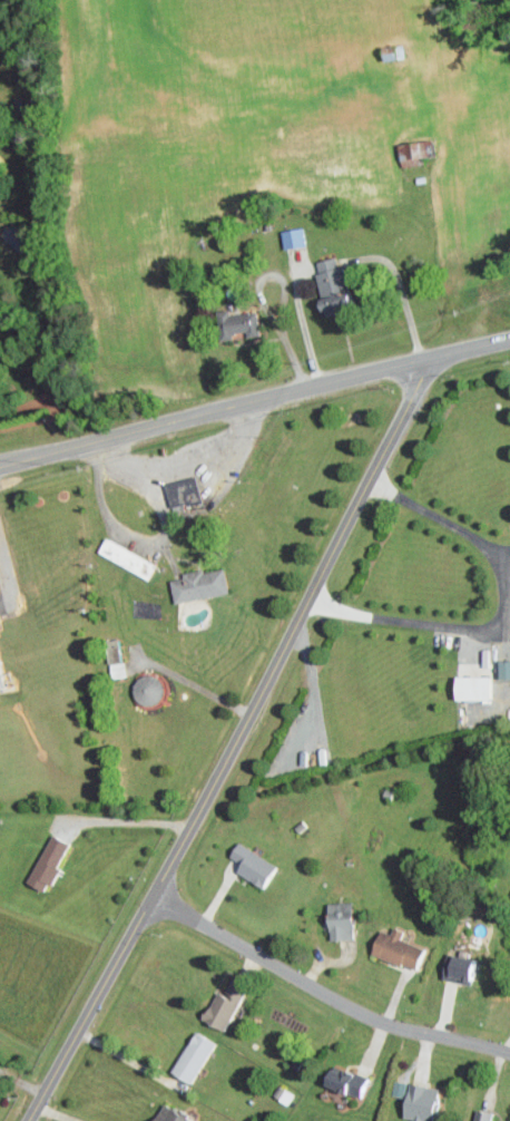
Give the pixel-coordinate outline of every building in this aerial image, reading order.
[(422,157),(433,155),(430,140),(396,144),(399,167),(423,164),(422,157)] [(282,249),(304,246),(302,227),(279,230),(282,249)] [(310,263),(323,314),(350,307),(337,256),(310,263)] [(258,331),(255,311),(227,315),(227,310),(214,312),(218,341),(232,339),(232,335),(258,331)] [(163,484),(170,515),(203,507),(196,477),(163,484)] [(155,561),(101,541),(95,556),(150,577),(155,561)] [(172,604),(227,593),(221,567),(180,575),(181,578),(168,581),(172,604)] [(123,677),(119,639),(104,641),(108,678),(123,677)] [(9,690),(0,692),(0,655),(9,690)] [(509,680),(509,661),(497,661),(497,680),(509,680)] [(133,704),(159,705),(159,675),(134,675),(133,704)] [(491,676),(452,677),(453,701),(491,701),(491,676)] [(66,841),(47,833),(26,883),(45,891),(66,841)] [(276,868),(237,840),(227,854),(239,863),(234,869),(262,888),(276,868)] [(325,902),(327,939),(351,938),(350,901),(325,902)] [(415,972),(425,949),(398,938),(402,930),(392,926),(389,933),(378,929),(368,951),(415,972)] [(477,959),(450,954),(448,963),(443,962),(440,978),(472,984),(477,959)] [(200,1020),(225,1030),(244,983),(229,977),(222,994),(213,990),(200,1020)] [(214,1043),(194,1030),(168,1070),(188,1083),(214,1043)] [(320,1085),(362,1097),(367,1077),(326,1065),(320,1085)] [(404,1097),(406,1082),(394,1080),(391,1095),(404,1097)] [(403,1119),(432,1120),(434,1085),(405,1084),(403,1119)] [(271,1097),(287,1105),(293,1094),(276,1085),(271,1097)] [(191,1119),(159,1104),(151,1120),(190,1120),(191,1119)] [(476,1108),(472,1120),(490,1120),(492,1113),(476,1108)]
